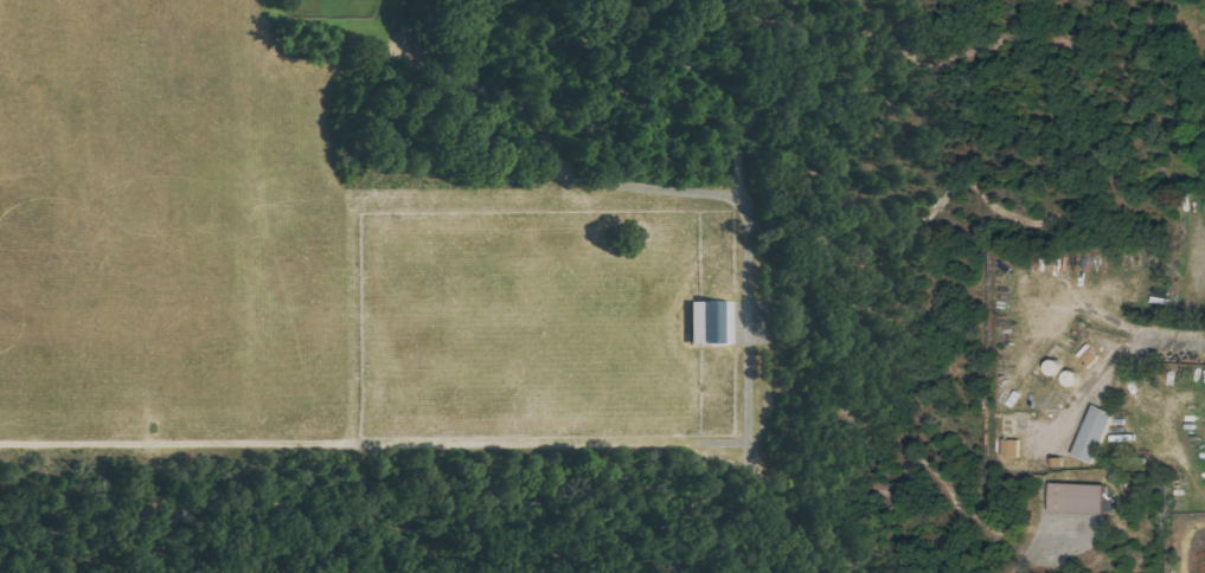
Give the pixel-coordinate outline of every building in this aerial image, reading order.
[(734,344),(734,301),(692,301),(692,344),(734,344)] [(1076,456),(1097,464),(1117,413),(1096,405),(1076,456)] [(1021,457),(1021,440),(1005,439),(1004,456),(1021,457)] [(1108,485),(1054,483),(1053,513),(1107,514),(1108,485)]
